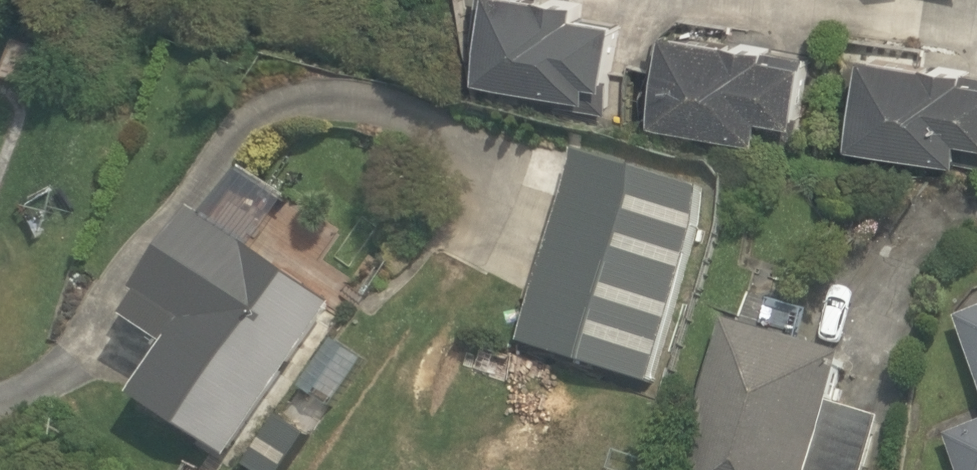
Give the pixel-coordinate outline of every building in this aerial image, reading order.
[(611,78),(621,15),(582,9),(584,0),(493,0),(480,77),(594,94),(596,76),(611,78)] [(773,44),(672,27),(657,120),(762,137),(766,111),(801,118),(811,57),(772,50),(773,44)] [(38,81),(53,43),(22,31),(7,69),(38,81)] [(970,71),(971,64),(869,49),(854,143),(962,158),(965,135),(976,137),(976,72),(970,71)] [(712,188),(582,149),(524,342),(652,383),(712,188)] [(230,458),(336,302),(201,209),(144,290),(149,293),(133,316),(172,343),(138,394),(230,458)] [(728,316),(681,469),(868,469),(884,417),(836,403),(852,352),(803,337),(813,308),(769,296),(760,325),(728,316)] [(957,317),(976,370),(976,310),(957,317)] [(282,417),(249,465),(257,469),(285,469),(308,435),(282,417)] [(947,434),(960,469),(976,469),(976,424),(947,434)]
